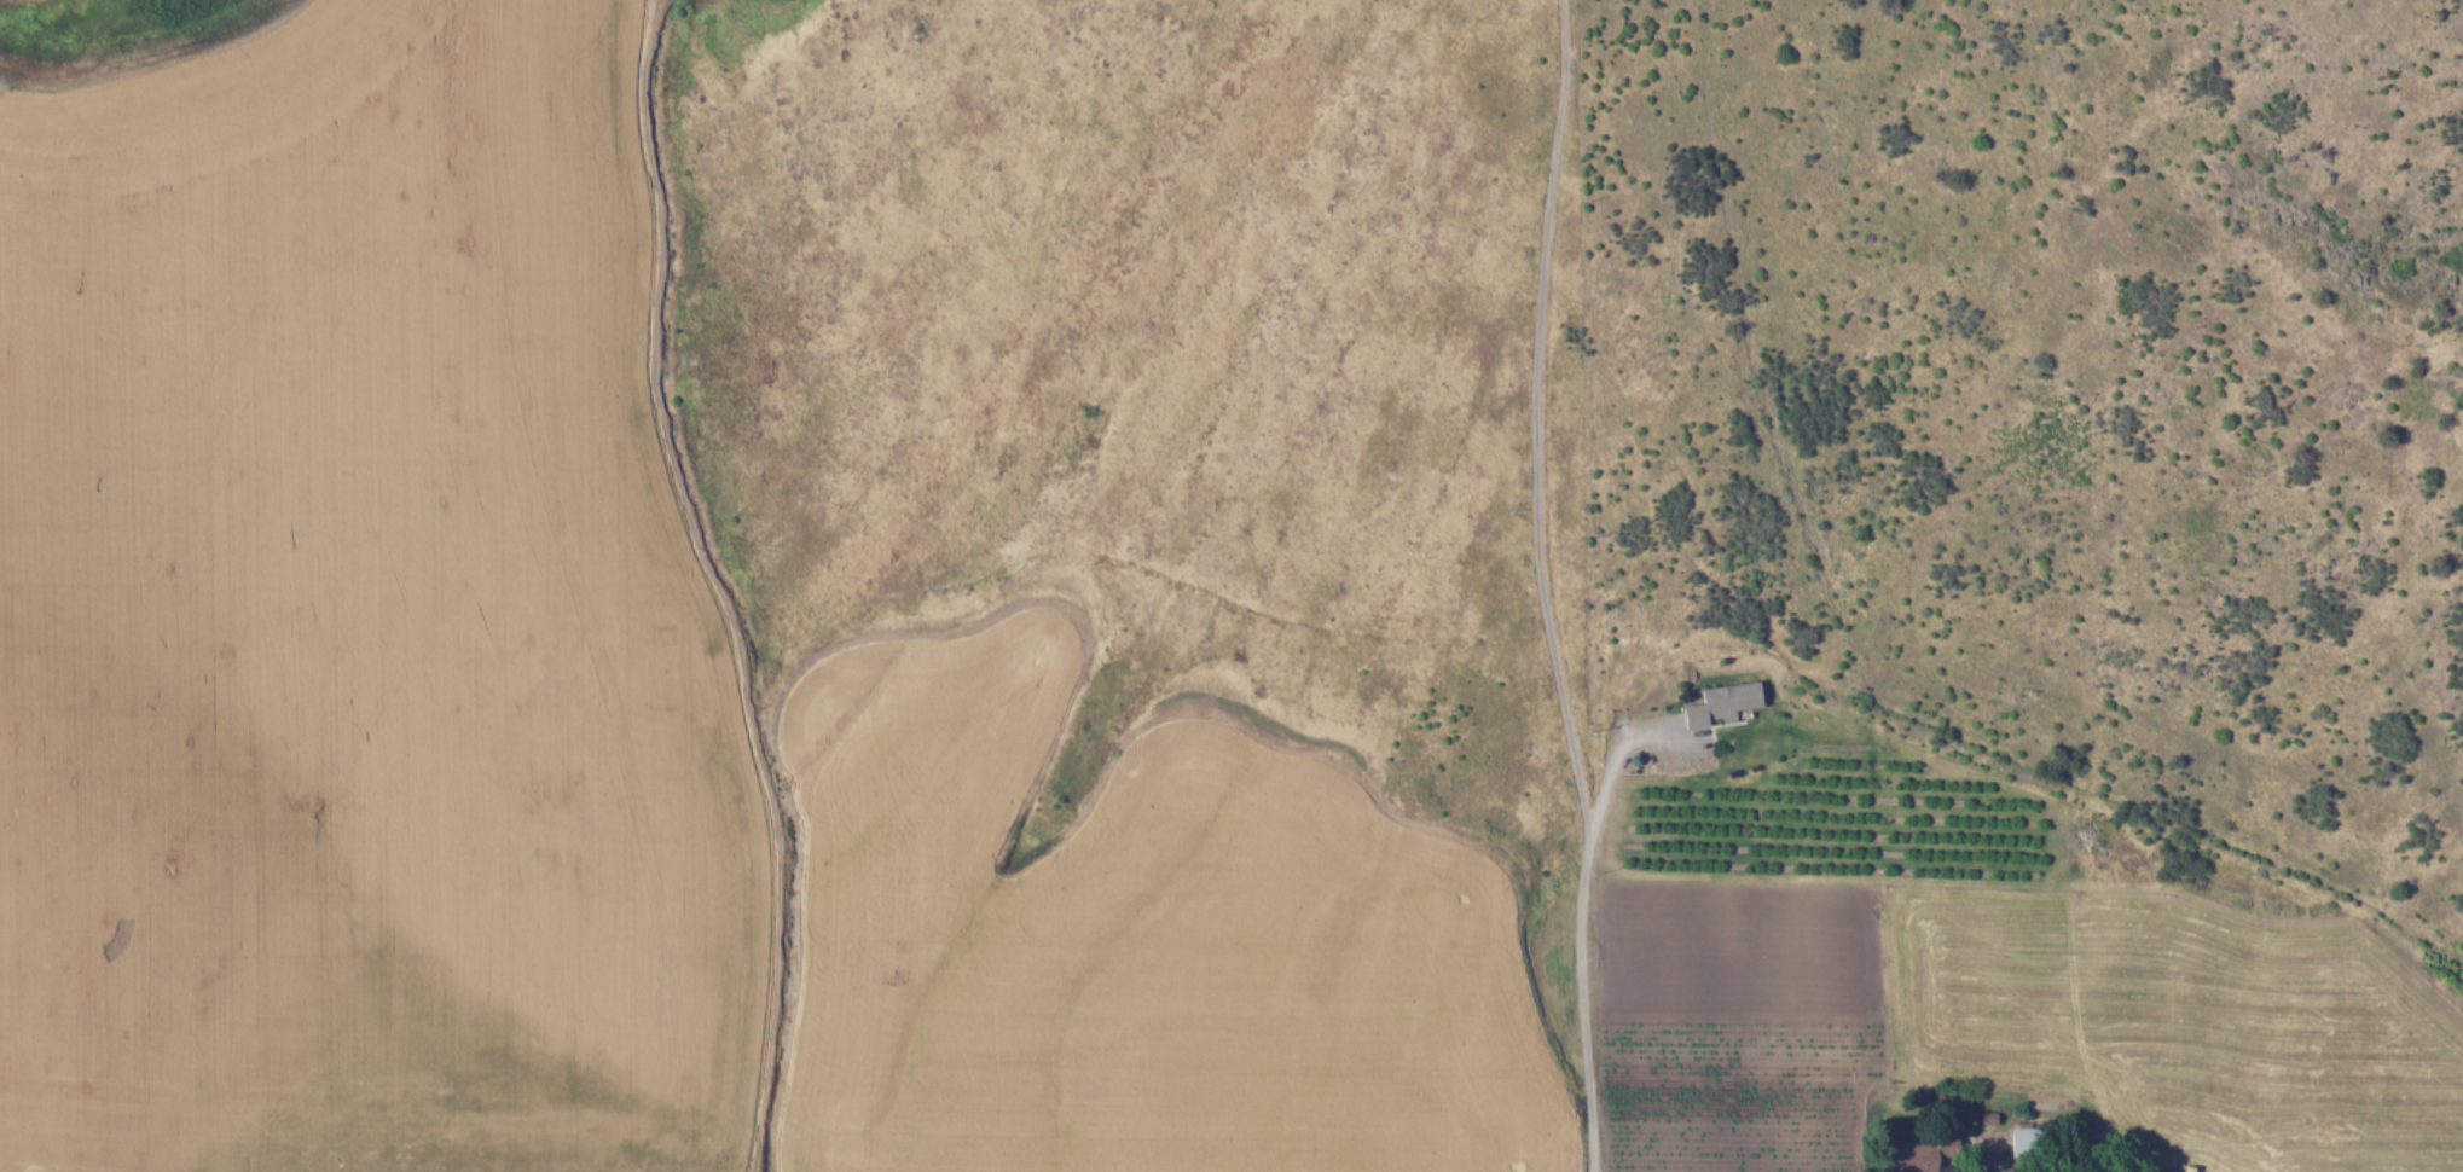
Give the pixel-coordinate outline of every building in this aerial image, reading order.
[(1699,685),(1701,701),(1680,704),(1682,725),(1734,719),(1733,708),(1763,705),(1760,679),(1699,685)] [(2011,1154),(2033,1154),(2033,1127),(2011,1127),(2011,1154)] [(1977,1135),(1957,1135),(1957,1153),(1977,1153),(1977,1135)] [(1938,1143),(1888,1142),(1887,1171),(1937,1171),(1938,1143)]
